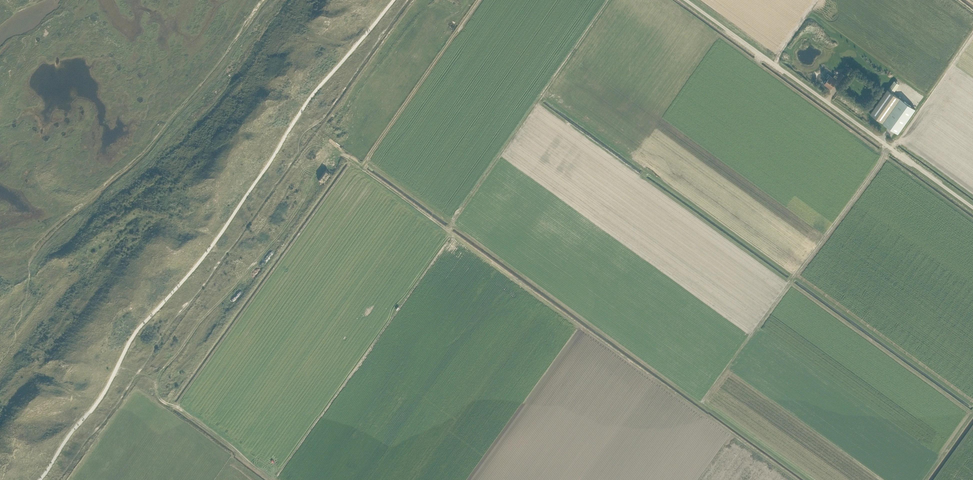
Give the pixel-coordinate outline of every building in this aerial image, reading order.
[(830,75),(824,83),(831,88),(837,78),(841,81),(845,76),(841,73),(838,77),(835,75),(833,77),(830,75)] [(894,80),(888,89),(893,93),(899,84),(894,80)] [(900,97),(888,89),(887,89),(870,113),(883,122),(900,97)] [(915,108),(900,97),(883,122),(898,133),(915,108)]
